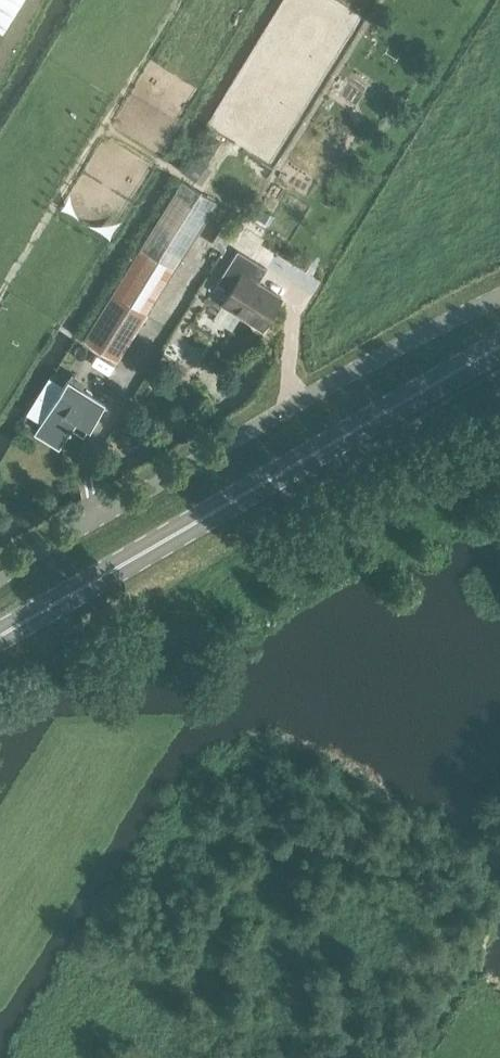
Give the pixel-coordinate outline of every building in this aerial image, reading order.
[(2,31),(21,0),(0,0),(0,30),(2,31)] [(116,361),(175,268),(197,232),(216,201),(182,179),(141,246),(82,340),(116,361)] [(262,328),(281,296),(258,281),(266,267),(237,248),(216,281),(230,289),(221,303),(262,328)] [(87,428),(104,400),(68,379),(34,433),(58,448),(75,421),(87,428)]
